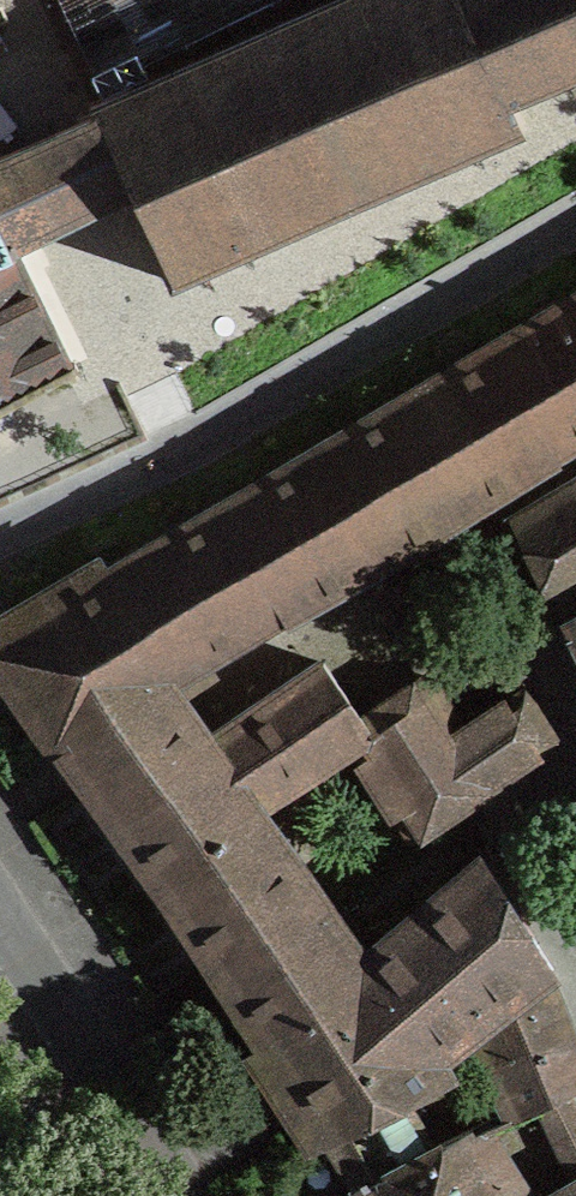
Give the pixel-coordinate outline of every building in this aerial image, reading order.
[(464,0),(332,0),(326,3),(90,110),(101,135),(144,229),(171,288),(522,128),(511,102),(464,0)] [(511,102),(569,77),(575,90),(575,0),(464,0),(511,102)] [(68,375),(69,379),(76,375),(74,372),(78,370),(75,364),(71,365),(32,285),(90,256),(144,229),(101,135),(90,110),(36,137),(5,151),(0,153),(0,409),(68,375)] [(206,658),(575,438),(575,292),(0,635),(0,670),(60,751),(160,886),(161,886),(261,809),(355,747),(374,735),(362,717),(323,663),(212,739),(182,699),(218,677),(206,658)] [(575,599),(575,484),(514,520),(556,613),(575,599)] [(355,747),(410,835),(493,786),(557,740),(526,688),(460,731),(425,676),(362,717),(374,735),(355,747)] [(261,809),(161,886),(213,970),(259,1043),(364,955),(261,809)] [(547,972),(552,968),(526,927),(482,857),(364,955),(438,1057),(472,1031),(491,1070),(573,1035),(547,972)] [(364,955),(259,1043),(322,1141),(404,1098),(448,1075),(438,1057),(364,955)] [(575,1090),(575,1043),(573,1035),(491,1070),(516,1120),(541,1108),(575,1179),(575,1108),(569,1093),(575,1090)] [(472,1128),(432,1147),(404,1098),(322,1141),(356,1189),(360,1195),(514,1195),(472,1128)] [(556,1195),(575,1195),(575,1185),(556,1195)]
